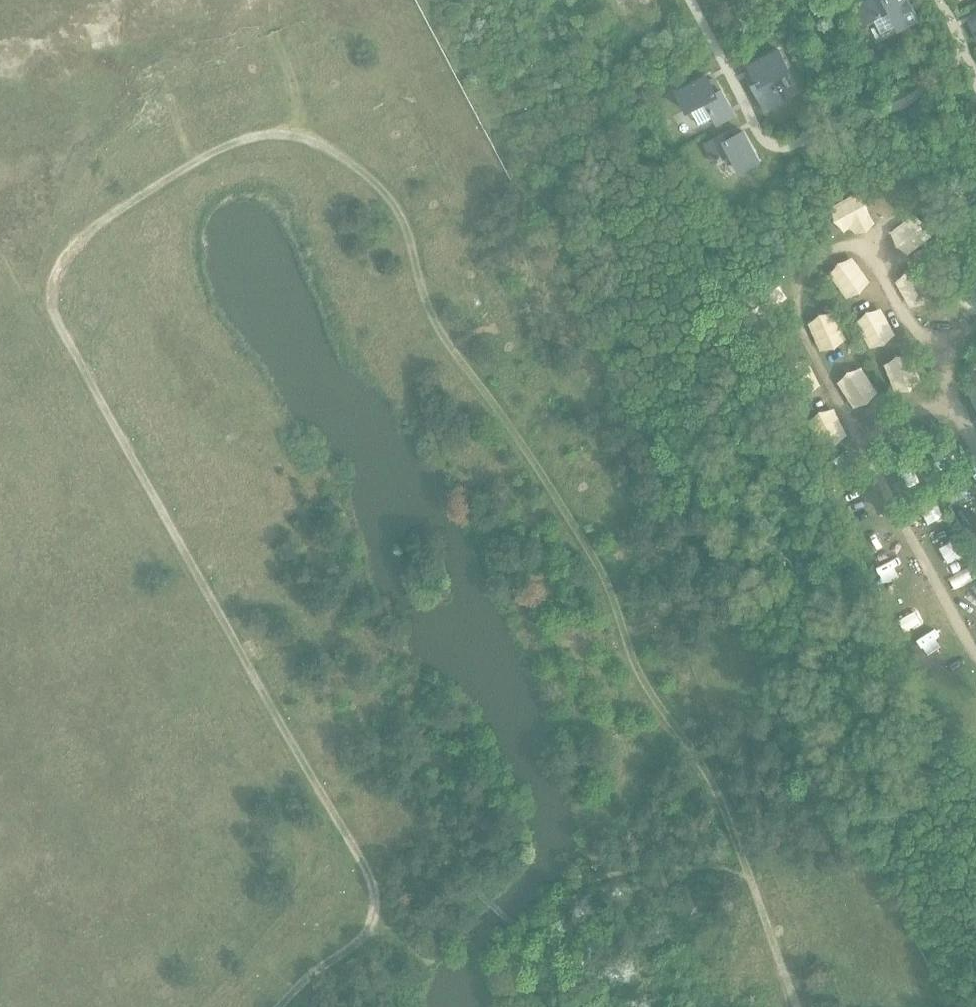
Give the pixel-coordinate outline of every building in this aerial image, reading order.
[(857,5),(866,23),(874,19),(881,32),(897,24),(899,29),(919,19),(909,0),(866,0),(864,1),(857,5)] [(963,27),(973,45),(975,43),(975,20),(969,23),(963,27)] [(752,73),(746,76),(761,104),(765,111),(783,101),(779,94),(771,78),(789,68),(779,49),(748,65),(752,73)] [(706,75),(676,92),(686,111),(690,108),(699,124),(712,117),(716,125),(734,115),(731,108),(716,80),(711,83),(706,75)] [(704,144),(697,148),(707,166),(731,153),(740,171),(759,161),(743,131),(735,135),(732,129),(704,144)] [(840,195),(846,211),(861,206),(855,189),(840,195)] [(922,221),(908,233),(919,246),(933,235),(922,221)] [(843,297),(860,288),(852,272),(835,281),(843,297)] [(860,324),(876,316),(867,300),(851,308),(860,324)] [(812,317),(818,333),(841,325),(835,309),(812,317)] [(851,347),(835,358),(846,375),(862,365),(851,347)] [(850,387),(854,395),(875,386),(871,378),(850,387)] [(892,473),(900,488),(923,475),(914,460),(892,473)] [(859,512),(874,504),(866,489),(851,497),(859,512)] [(937,501),(921,506),(925,520),(941,516),(937,501)] [(874,545),(890,537),(882,521),(866,529),(874,545)] [(947,556),(962,547),(952,532),(938,541),(947,556)] [(888,573),(905,564),(897,549),(881,557),(888,573)]
